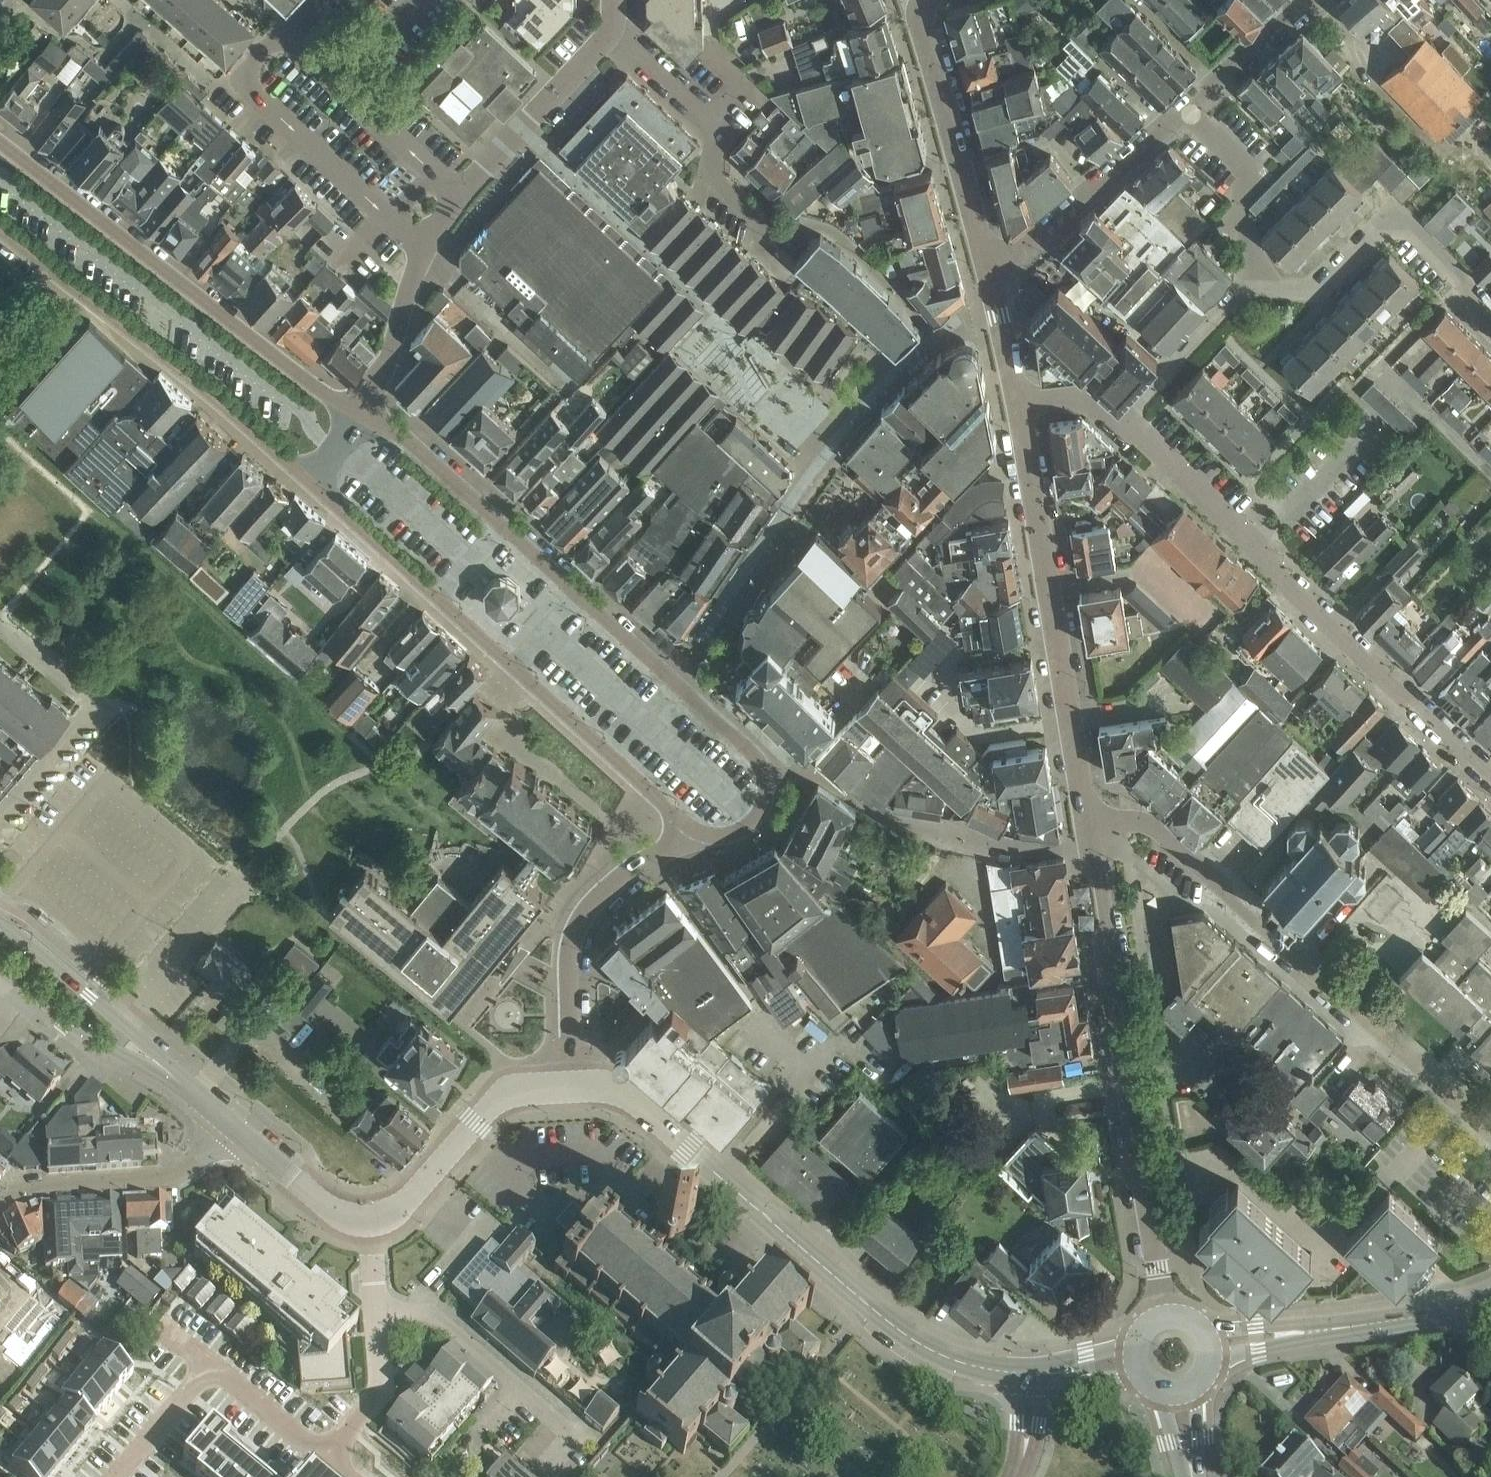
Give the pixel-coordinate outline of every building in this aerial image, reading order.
[(65,27),(89,0),(35,0),(65,27)] [(227,62),(257,29),(224,0),(158,0),(227,62)] [(541,42),(574,7),(572,4),(574,2),(574,0),(516,0),(517,8),(511,14),(541,42)] [(649,8),(654,13),(646,22),(687,60),(705,41),(703,0),(649,0),(649,8)] [(853,21),(887,8),(884,0),(845,0),(853,21)] [(1024,40),(1012,0),(984,0),(947,11),(961,58),(1024,40)] [(1019,18),(1035,2),(1032,0),(1014,0),(1019,18)] [(1119,29),(1179,89),(1197,71),(1126,0),(1106,0),(1098,8),(1119,29)] [(1174,0),(1151,0),(1186,35),(1197,24),(1174,0)] [(1197,24),(1210,11),(1200,1),(1200,0),(1174,0),(1197,24)] [(1273,0),(1214,0),(1218,4),(1232,18),(1246,32),(1260,18),(1259,18),(1264,12),(1270,11),(1278,4),(1273,0)] [(1438,137),(1474,102),(1482,110),(1478,114),(1490,127),(1490,126),(1490,105),(1397,9),(1395,11),(1392,7),(1393,7),(1387,0),(1342,0),(1337,4),(1362,33),(1379,18),(1410,51),(1381,79),(1438,137)] [(1420,22),(1425,17),(1432,12),(1435,9),(1427,0),(1400,0),(1420,22)] [(1473,17),(1484,7),(1478,0),(1457,0),(1473,17)] [(1490,11),(1490,0),(1481,0),(1490,11)] [(835,37),(838,48),(892,32),(886,13),(848,25),(850,32),(835,37)] [(1091,55),(1101,47),(1087,32),(1093,27),(1083,18),(1068,32),(1073,37),(1091,55)] [(759,30),(768,53),(794,42),(785,20),(759,30)] [(500,26),(521,46),(526,40),(505,21),(500,26)] [(418,93),(470,142),(537,71),(484,22),(418,93)] [(35,23),(28,32),(36,39),(44,31),(35,23)] [(1051,28),(1044,36),(1053,45),(1061,37),(1051,28)] [(134,36),(138,40),(146,32),(144,29),(139,29),(134,34),(135,36),(134,36)] [(1119,29),(1101,47),(1161,106),(1179,89),(1119,29)] [(103,31),(98,37),(105,44),(111,38),(103,31)] [(148,34),(146,32),(138,40),(142,43),(144,45),(150,39),(149,38),(148,34)] [(834,55),(824,58),(828,71),(855,63),(856,65),(899,54),(892,32),(838,48),(832,50),(834,55)] [(1336,83),(1343,77),(1304,32),(1279,53),(1312,91),(1318,86),(1334,102),(1344,91),(1336,83)] [(130,41),(137,49),(142,43),(138,40),(134,36),(130,41)] [(67,50),(52,37),(0,102),(0,103),(25,124),(40,105),(25,93),(48,66),(51,69),(67,50)] [(1096,60),(1091,55),(1073,37),(1065,45),(1087,68),(1096,60)] [(150,39),(144,45),(149,50),(155,43),(150,39)] [(1024,40),(961,58),(968,82),(1000,73),(996,61),(999,60),(1003,75),(1034,66),(1027,39),(1024,40)] [(130,41),(125,47),(133,54),(137,49),(130,41)] [(1451,42),(1443,49),(1461,69),(1469,62),(1451,42)] [(73,44),(67,50),(84,63),(91,54),(77,43),(73,44)] [(160,48),(155,43),(149,50),(154,55),(160,48)] [(120,52),(128,59),(133,54),(125,47),(120,52)] [(160,48),(154,55),(160,59),(167,51),(165,49),(161,49),(160,48)] [(167,51),(160,59),(165,64),(171,58),(170,57),(169,53),(167,51)] [(115,57),(123,64),(128,59),(120,52),(115,57)] [(91,54),(84,63),(107,83),(114,75),(106,67),(105,66),(92,55),(91,54)] [(1278,55),(1260,71),(1274,86),(1286,100),(1294,109),(1304,100),(1308,105),(1320,118),(1331,108),(1319,95),(1316,97),(1292,69),(1278,55)] [(111,62),(119,69),(123,64),(115,57),(111,62)] [(147,58),(135,71),(156,92),(169,79),(147,58)] [(171,58),(165,64),(170,69),(176,62),(171,58)] [(783,105),(803,125),(838,117),(914,97),(903,58),(779,91),(783,105)] [(119,69),(111,62),(106,67),(114,75),(119,69)] [(176,62),(170,69),(175,73),(181,67),(176,62)] [(990,80),(971,85),(974,96),(973,96),(979,122),(980,122),(1015,113),(1045,105),(1053,103),(1052,101),(1054,99),(1054,98),(1050,81),(1041,84),(1036,66),(1034,66),(1003,75),(1004,76),(990,80)] [(1131,105),(1107,81),(1110,77),(1102,69),(1093,78),(1080,66),(1068,78),(1072,82),(1093,103),(1127,136),(1145,119),(1131,105)] [(181,67),(175,73),(180,78),(188,70),(186,68),(182,67),(181,67)] [(188,70),(180,78),(185,82),(191,76),(190,75),(189,71),(188,70)] [(641,204),(657,218),(680,194),(668,175),(683,158),(700,141),(628,73),(560,146),(578,162),(632,213),(641,204)] [(1261,115),(1268,123),(1277,114),(1307,142),(1314,135),(1253,75),(1238,88),(1263,113),(1261,115)] [(191,76),(185,82),(190,87),(196,81),(191,76)] [(196,81),(190,87),(195,92),(201,85),(196,81)] [(1054,99),(1053,103),(1064,114),(1061,117),(1060,118),(1065,123),(1101,159),(1123,139),(1097,113),(1090,106),(1093,103),(1072,82),(1054,98),(1054,99)] [(166,99),(190,122),(203,107),(180,85),(166,99)] [(201,85),(195,92),(202,98),(210,90),(206,87),(202,86),(201,85)] [(49,114),(31,137),(49,151),(88,101),(72,88),(56,108),(53,108),(49,113),(49,114)] [(818,137),(830,149),(842,139),(842,138),(838,125),(854,121),(858,139),(864,138),(867,149),(875,147),(878,162),(892,165),(923,156),(927,148),(914,97),(838,117),(803,125),(809,132),(816,138),(818,137)] [(190,122),(188,124),(197,133),(194,137),(206,148),(226,126),(225,125),(226,124),(205,105),(203,107),(202,108),(201,110),(200,111),(198,112),(197,114),(195,116),(193,118),(191,120),(190,122)] [(745,168),(758,180),(784,156),(809,132),(803,125),(783,105),(773,115),(785,127),(745,168)] [(1015,113),(980,122),(986,144),(1039,129),(1048,120),(1045,105),(1015,113)] [(754,118),(762,126),(770,118),(762,110),(754,118)] [(1050,137),(1065,123),(1059,117),(1060,116),(1059,115),(1044,130),(1050,137)] [(68,162),(94,182),(128,138),(125,136),(126,132),(126,130),(125,127),(123,125),(120,124),(118,124),(116,125),(114,127),(110,132),(101,126),(94,134),(78,122),(54,151),(68,162)] [(206,148),(190,167),(191,168),(197,161),(200,163),(196,169),(206,177),(209,180),(243,140),(227,125),(226,126),(206,148)] [(97,185),(112,197),(128,177),(135,184),(155,161),(138,146),(149,133),(143,127),(119,154),(121,155),(97,185)] [(732,150),(745,167),(764,147),(750,132),(732,150)] [(797,158),(816,138),(809,132),(784,156),(758,180),(773,195),(787,180),(798,169),(790,162),(796,156),(797,158)] [(903,208),(905,216),(942,207),(932,169),(881,183),(842,139),(830,149),(828,151),(793,183),(777,198),(797,212),(828,183),(846,202),(850,198),(858,206),(860,214),(883,208),(884,213),(903,208)] [(243,140),(209,180),(220,189),(219,191),(233,203),(247,186),(234,175),(243,166),(256,151),(243,140)] [(1012,229),(1014,230),(1073,181),(1060,166),(1052,154),(1046,159),(1043,155),(1039,159),(1041,162),(1033,169),(1027,162),(1029,159),(1025,144),(1012,148),(1011,141),(986,147),(995,181),(994,181),(997,192),(998,192),(1000,202),(1005,225),(1007,226),(1007,225),(1013,228),(1012,229)] [(1373,141),(1352,162),(1372,182),(1378,176),(1393,160),(1373,141)] [(1310,144),(1303,152),(1309,158),(1317,151),(1310,144)] [(1159,207),(1156,211),(1189,243),(1230,281),(1236,275),(1195,236),(1210,220),(1186,197),(1190,193),(1182,185),(1189,178),(1198,187),(1205,180),(1206,181),(1207,180),(1170,145),(1130,180),(1159,207)] [(1276,153),(1284,161),(1291,153),(1284,146),(1276,153)] [(1303,152),(1295,160),(1302,166),(1309,158),(1303,152)] [(157,201),(159,202),(182,175),(158,155),(155,159),(155,161),(135,184),(128,177),(112,197),(142,220),(157,201)] [(1422,158),(1413,166),(1425,178),(1434,170),(1422,158)] [(271,159),(260,171),(270,180),(281,168),(271,159)] [(1295,160),(1288,168),(1294,174),(1302,166),(1295,160)] [(1393,160),(1378,176),(1391,189),(1406,173),(1393,160)] [(1263,236),(1291,263),(1363,191),(1334,163),(1263,236)] [(515,194),(462,251),(462,263),(464,264),(475,274),(522,319),(514,328),(550,362),(559,353),(580,373),(615,336),(623,343),(640,324),(632,317),(665,282),(630,249),(541,166),(515,194)] [(1288,168),(1280,175),(1286,182),(1294,174),(1288,168)] [(1391,189),(1403,201),(1418,185),(1406,173),(1391,189)] [(144,221),(142,222),(159,236),(159,235),(171,220),(178,211),(180,212),(181,213),(196,196),(197,195),(202,189),(209,181),(209,180),(206,177),(199,186),(197,188),(195,186),(194,187),(183,177),(184,177),(182,175),(159,202),(155,207),(144,221)] [(1279,189),(1286,182),(1280,175),(1272,183),(1279,189)] [(174,221),(161,237),(163,238),(162,240),(168,245),(169,243),(181,253),(181,252),(200,228),(210,216),(201,208),(209,198),(214,197),(219,191),(220,189),(209,181),(202,189),(197,195),(196,196),(181,213),(180,212),(174,221)] [(242,236),(261,254),(264,257),(284,238),(278,233),(286,226),(291,231),(308,214),(318,204),(296,182),(273,206),(268,200),(257,211),(264,216),(248,234),(244,230),(240,235),(242,236)] [(1272,183),(1265,191),(1271,197),(1279,189),(1272,183)] [(1189,243),(1156,211),(1155,211),(1127,184),(1100,212),(1096,208),(1082,221),(1086,226),(1064,250),(1080,265),(1075,269),(1122,312),(1128,317),(1134,324),(1138,319),(1170,348),(1207,308),(1205,306),(1211,300),(1211,301),(1230,281),(1189,243)] [(1455,190),(1424,222),(1444,242),(1456,230),(1447,221),(1467,201),(1455,190)] [(1265,191),(1257,198),(1264,205),(1271,197),(1265,191)] [(648,228),(665,244),(698,209),(681,193),(680,194),(657,218),(648,228)] [(1257,198),(1250,206),(1256,212),(1264,205),(1257,198)] [(318,204),(308,214),(325,231),(335,221),(318,204)] [(867,250),(863,254),(879,264),(880,263),(898,249),(915,244),(915,241),(914,237),(948,228),(942,207),(905,216),(885,220),(886,222),(906,218),(909,228),(885,234),(886,238),(881,241),(878,240),(867,250)] [(665,244),(683,260),(716,225),(698,209),(665,244)] [(208,275),(209,275),(242,236),(240,235),(226,222),(213,237),(216,239),(195,264),(208,275)] [(683,260),(700,276),(733,241),(716,225),(683,260)] [(915,241),(915,244),(920,265),(926,264),(932,283),(961,276),(949,232),(915,241)] [(802,256),(797,261),(810,275),(841,302),(864,324),(897,353),(922,331),(904,309),(841,248),(822,234),(821,234),(817,238),(802,256)] [(242,236),(209,275),(229,291),(230,290),(261,254),(242,236)] [(700,276),(718,293),(751,258),(733,241),(700,276)] [(909,267),(919,282),(909,290),(934,321),(953,306),(952,306),(932,283),(926,264),(920,265),(915,244),(898,249),(906,269),(909,267)] [(1485,283),(1490,276),(1490,256),(1488,253),(1472,270),(1485,283)] [(230,290),(240,299),(272,264),(264,257),(261,254),(230,290)] [(1283,363),(1311,391),(1418,282),(1390,254),(1283,363)] [(718,293),(738,312),(771,277),(751,258),(718,293)] [(240,299),(269,325),(296,297),(286,288),(293,280),(274,262),(272,264),(240,299)] [(327,262),(314,276),(326,287),(329,283),(338,291),(344,285),(348,280),(327,262)] [(961,276),(932,283),(952,306),(962,299),(965,292),(961,276)] [(760,322),(770,329),(798,290),(791,285),(786,291),(771,277),(738,312),(755,327),(760,322)] [(378,308),(388,317),(392,302),(368,281),(359,291),(372,303),(378,308)] [(682,298),(665,282),(632,317),(640,324),(649,333),(682,298)] [(356,295),(344,285),(338,291),(335,295),(347,306),(356,295)] [(1078,364),(1083,369),(1088,363),(1094,369),(1089,374),(1120,402),(1158,361),(1127,333),(1119,341),(1059,286),(1029,319),(1048,336),(1052,367),(1078,364)] [(430,304),(437,310),(452,294),(444,287),(439,289),(430,304)] [(770,329),(789,342),(818,304),(798,290),(770,329)] [(269,325),(284,338),(300,320),(305,324),(320,308),(301,291),(296,297),(269,325)] [(700,315),(682,298),(649,333),(667,350),(700,315)] [(1416,298),(1407,307),(1417,316),(1425,307),(1416,298)] [(322,358),(321,359),(334,371),(338,367),(352,380),(353,379),(377,351),(362,338),(360,335),(352,343),(349,340),(361,326),(378,308),(372,303),(356,321),(334,344),(322,358)] [(789,342),(810,357),(837,318),(818,304),(789,342)] [(300,320),(284,338),(310,360),(324,343),(322,341),(333,329),(325,322),(329,317),(320,308),(305,324),(300,320)] [(1425,329),(1445,348),(1465,328),(1445,309),(1425,329)] [(418,408),(422,402),(472,349),(435,315),(412,342),(425,355),(396,387),(418,408)] [(837,318),(810,357),(830,372),(858,333),(837,318)] [(27,390),(10,409),(11,410),(61,456),(64,453),(70,458),(67,461),(112,502),(196,415),(188,407),(193,402),(161,372),(154,379),(126,353),(91,320),(87,324),(64,350),(32,385),(27,390)] [(467,333),(482,346),(492,336),(477,322),(467,333)] [(1445,348),(1464,367),(1484,347),(1465,328),(1445,348)] [(1402,354),(1409,362),(1431,340),(1424,333),(1418,339),(1418,338),(1402,354)] [(942,422),(946,426),(925,450),(935,460),(961,484),(961,483),(996,443),(997,441),(995,428),(994,424),(991,410),(992,410),(991,407),(990,407),(989,398),(987,397),(984,386),(986,384),(983,370),(983,366),(982,366),(979,353),(980,352),(979,351),(979,349),(979,347),(978,345),(977,344),(976,343),(975,341),(974,341),(972,340),(971,339),(969,339),(968,339),(966,339),(964,339),(962,340),(960,341),(959,342),(940,353),(937,355),(919,372),(903,387),(942,422)] [(656,357),(638,340),(625,354),(618,348),(612,355),(636,378),(656,357)] [(1220,350),(1214,356),(1222,364),(1228,358),(1234,365),(1240,358),(1226,344),(1223,347),(1220,350)] [(508,345),(499,355),(517,371),(526,361),(508,345)] [(428,407),(454,431),(484,398),(477,391),(501,364),(483,347),(428,407)] [(1484,387),(1490,379),(1490,354),(1484,347),(1464,367),(1476,378),(1468,386),(1476,394),(1484,387)] [(666,353),(597,430),(609,440),(621,451),(691,375),(666,353)] [(1419,376),(1412,383),(1421,393),(1429,386),(1425,382),(1446,361),(1439,355),(1419,376)] [(484,398),(454,431),(453,432),(486,462),(517,428),(490,404),(515,377),(501,364),(477,391),(484,398)] [(1242,372),(1256,386),(1262,380),(1248,365),(1242,372)] [(1402,373),(1412,383),(1419,376),(1409,366),(1402,373)] [(1175,396),(1248,467),(1276,439),(1203,368),(1175,396)] [(691,375),(621,451),(647,474),(696,420),(686,409),(705,388),(691,375)] [(1374,382),(1368,388),(1375,395),(1381,388),(1374,382)] [(1260,389),(1274,404),(1280,397),(1266,383),(1260,389)] [(1450,399),(1460,409),(1473,397),(1462,386),(1450,399)] [(923,443),(942,422),(903,387),(883,409),(916,440),(917,439),(923,443)] [(716,398),(705,388),(686,409),(696,420),(697,419),(706,427),(724,408),(715,400),(716,399),(715,398),(716,398)] [(1368,388),(1362,394),(1369,401),(1375,395),(1368,388)] [(1381,388),(1375,395),(1382,402),(1389,396),(1381,388)] [(1375,395),(1369,401),(1376,408),(1382,402),(1375,395)] [(1389,396),(1382,402),(1390,408),(1396,402),(1389,396)] [(552,409),(495,471),(517,491),(530,476),(528,475),(566,433),(574,440),(578,444),(608,409),(605,406),(596,398),(578,418),(570,425),(552,409)] [(1278,407),(1292,422),(1299,415),(1284,401),(1278,407)] [(1382,402),(1376,408),(1384,415),(1390,408),(1382,402)] [(1396,402),(1390,408),(1397,415),(1403,409),(1396,402)] [(1448,404),(1441,412),(1451,422),(1458,414),(1448,404)] [(736,419),(724,408),(706,427),(779,492),(792,474),(791,467),(737,417),(736,419)] [(1390,408),(1384,415),(1391,422),(1397,415),(1390,408)] [(1403,409),(1397,415),(1404,422),(1411,416),(1403,409)] [(113,503),(128,517),(213,427),(198,413),(113,503)] [(875,422),(873,421),(865,429),(868,431),(866,434),(898,464),(909,452),(916,444),(883,414),(875,422)] [(1458,414),(1451,422),(1461,431),(1468,424),(1458,414)] [(1397,415),(1391,422),(1398,428),(1404,422),(1397,415)] [(1411,416),(1404,422),(1412,429),(1418,423),(1411,416)] [(1083,417),(1050,423),(1050,425),(1053,444),(1057,465),(1077,461),(1077,460),(1078,459),(1081,458),(1089,455),(1105,451),(1114,448),(1111,445),(1103,436),(1083,417)] [(655,466),(682,491),(699,472),(712,481),(710,484),(759,517),(761,515),(763,516),(779,492),(706,427),(697,419),(696,420),(655,466)] [(925,450),(924,451),(915,458),(909,452),(898,464),(866,434),(868,431),(865,429),(873,421),(872,420),(867,424),(861,429),(857,435),(854,442),(856,445),(848,454),(860,465),(862,467),(885,488),(888,491),(900,478),(912,490),(937,464),(934,462),(935,460),(925,450)] [(1404,422),(1398,428),(1406,435),(1412,429),(1404,422)] [(213,427),(128,517),(143,531),(161,513),(202,469),(206,473),(232,445),(213,427)] [(1479,450),(1489,460),(1490,458),(1490,447),(1486,443),(1479,450)] [(523,497),(540,513),(560,493),(552,485),(560,475),(569,484),(588,462),(573,449),(554,471),(551,467),(523,497)] [(1088,482),(1090,484),(1097,477),(1098,478),(1107,468),(1105,451),(1089,455),(1081,458),(1078,459),(1077,460),(1077,461),(1057,465),(1060,486),(1088,482)] [(230,470),(189,518),(210,537),(252,489),(265,474),(254,465),(243,455),(230,470)] [(543,518),(556,531),(577,509),(575,507),(597,481),(600,484),(613,470),(599,457),(578,479),(543,518)] [(937,464),(912,490),(932,510),(957,484),(959,485),(960,484),(961,484),(935,460),(934,462),(937,464)] [(1102,506),(1111,496),(1128,511),(1153,485),(1133,465),(1126,472),(1114,460),(1107,468),(1098,478),(1097,477),(1090,484),(1085,490),(1102,506)] [(1401,466),(1391,476),(1401,487),(1411,477),(1401,466)] [(862,467),(854,476),(877,497),(885,488),(862,467)] [(553,534),(567,547),(571,546),(572,546),(630,486),(613,470),(600,484),(597,481),(575,507),(577,509),(556,531),(553,534)] [(682,491),(678,496),(748,538),(757,524),(758,524),(759,523),(758,522),(758,518),(759,517),(710,484),(712,481),(699,472),(682,491)] [(230,523),(251,540),(290,495),(269,477),(230,523)] [(884,495),(887,498),(915,524),(917,526),(932,510),(912,490),(900,478),(888,491),(884,495)] [(575,550),(595,569),(643,519),(636,512),(656,491),(643,479),(575,550)] [(929,529),(941,540),(946,535),(958,523),(971,516),(1006,510),(1002,485),(1003,480),(997,480),(992,480),(987,481),(985,481),(983,482),(980,483),(977,485),(975,486),(972,488),(970,489),(968,491),(964,496),(961,494),(939,517),(939,519),(935,520),(933,524),(929,529)] [(288,518),(280,527),(286,532),(289,528),(303,541),(308,535),(311,537),(326,520),(296,494),(283,509),(281,511),(288,518)] [(640,537),(673,560),(713,588),(745,543),(678,496),(669,505),(662,499),(649,515),(653,518),(640,537)] [(1443,505),(1452,514),(1460,506),(1451,497),(1443,505)] [(915,524),(887,498),(872,513),(870,512),(858,525),(854,521),(840,535),(847,542),(839,551),(849,560),(868,578),(902,542),(900,540),(915,524)] [(1153,539),(1205,590),(1237,558),(1184,506),(1170,521),(1153,539)] [(178,508),(152,538),(185,568),(212,538),(210,537),(189,518),(178,508)] [(1319,554),(1335,570),(1362,543),(1369,550),(1392,527),(1381,516),(1366,530),(1354,518),(1319,554)] [(1072,530),(1075,547),(1098,543),(1098,538),(1111,536),(1110,530),(1104,524),(1092,526),(1091,521),(1085,519),(1076,521),(1078,529),(1072,530)] [(917,547),(906,559),(950,599),(962,587),(959,584),(971,572),(994,593),(997,590),(1002,590),(1003,594),(1021,591),(1013,546),(1009,520),(973,526),(967,527),(968,534),(950,537),(951,541),(946,535),(941,540),(945,557),(934,563),(917,547)] [(796,554),(794,556),(866,626),(882,608),(858,585),(857,587),(854,584),(863,574),(817,531),(800,550),(802,552),(798,556),(796,554)] [(306,567),(309,570),(320,580),(311,589),(325,601),(333,592),(337,596),(354,576),(368,561),(352,547),(349,544),(337,533),(336,534),(306,567)] [(1387,562),(1400,575),(1426,548),(1412,535),(1387,562)] [(1098,543),(1075,547),(1079,569),(1116,563),(1111,536),(1098,538),(1098,543)] [(654,557),(666,567),(673,560),(640,537),(617,562),(604,577),(622,594),(636,579),(646,567),(644,565),(651,557),(653,559),(654,557)] [(794,556),(770,582),(824,633),(806,653),(823,671),(841,652),(841,651),(842,650),(843,650),(866,626),(794,556)] [(1237,558),(1205,590),(1206,591),(1213,583),(1235,604),(1259,580),(1237,558)] [(927,636),(955,604),(906,559),(891,574),(903,585),(889,601),(927,636)] [(673,560),(666,567),(647,589),(634,604),(656,624),(662,617),(676,630),(685,629),(713,588),(673,560)] [(204,561),(193,574),(221,600),(233,587),(204,561)] [(298,563),(289,572),(298,581),(307,572),(298,563)] [(255,570),(226,605),(242,618),(271,584),(255,570)] [(962,587),(950,599),(956,604),(957,605),(958,606),(964,613),(981,608),(1002,601),(994,593),(971,572),(959,584),(962,587)] [(368,588),(327,641),(335,647),(332,651),(336,654),(338,652),(344,657),(345,655),(353,660),(378,628),(372,623),(387,604),(400,589),(381,573),(368,588)] [(301,671),(307,664),(313,657),(320,649),(286,620),(297,607),(284,597),(295,585),(285,575),(243,620),(253,629),(301,671)] [(1370,601),(1356,615),(1372,630),(1373,630),(1373,629),(1386,615),(1401,600),(1402,601),(1409,593),(1411,591),(1395,575),(1392,577),(1386,583),(1370,601)] [(494,578),(485,588),(486,602),(497,612),(512,611),(520,600),(519,585),(508,576),(494,578)] [(746,622),(742,643),(750,651),(755,656),(770,640),(796,665),(806,653),(824,633),(770,582),(769,581),(755,606),(749,607),(744,617),(746,622)] [(1128,592),(1128,595),(1140,607),(1138,609),(1126,611),(1121,587),(1102,591),(1083,594),(1083,593),(1080,594),(1081,596),(1089,642),(1089,644),(1091,643),(1112,639),(1113,644),(1119,647),(1125,646),(1129,641),(1128,637),(1130,636),(1129,633),(1144,630),(1144,629),(1159,627),(1161,625),(1161,626),(1172,614),(1137,582),(1128,592)] [(964,613),(961,613),(967,646),(975,645),(1024,636),(1018,599),(1005,601),(1002,601),(981,608),(964,613)] [(1257,658),(1263,652),(1293,622),(1294,621),(1277,605),(1263,619),(1237,646),(1240,648),(1239,653),(1246,660),(1251,660),(1254,663),(1258,659),(1257,658)] [(1401,628),(1399,626),(1408,618),(1396,607),(1373,631),(1405,662),(1424,642),(1406,624),(1401,628)] [(1430,631),(1439,640),(1458,619),(1449,611),(1430,631)] [(385,654),(398,667),(401,664),(402,665),(440,627),(424,612),(410,626),(392,645),(385,654)] [(1456,649),(1466,659),(1488,635),(1490,632),(1490,618),(1489,616),(1479,626),(1456,649)] [(1293,622),(1263,652),(1292,680),(1308,664),(1321,649),(1320,648),(1320,649),(1293,623),(1294,623),(1293,622)] [(1413,670),(1428,684),(1442,669),(1451,659),(1447,655),(1457,644),(1460,640),(1457,637),(1464,630),(1457,623),(1427,655),(1413,670)] [(400,673),(394,679),(402,687),(406,691),(454,639),(441,628),(416,654),(417,655),(410,663),(400,673)] [(1152,797),(1164,809),(1261,703),(1239,683),(1187,636),(1161,665),(1195,697),(1207,708),(1200,716),(1165,754),(1152,743),(1147,744),(1128,766),(1127,765),(1123,766),(1121,769),(1142,788),(1152,798),(1152,797)] [(454,639),(406,691),(410,695),(416,688),(424,695),(453,666),(466,651),(454,639)] [(759,659),(759,660),(746,674),(740,680),(740,679),(738,682),(760,703),(756,707),(781,732),(785,728),(806,750),(836,718),(810,693),(817,686),(814,683),(825,672),(806,653),(796,665),(784,654),(770,640),(755,656),(759,659)] [(320,649),(313,657),(321,664),(332,651),(335,647),(327,641),(320,649)] [(1453,708),(1479,679),(1482,670),(1490,661),(1490,656),(1482,648),(1453,680),(1439,694),(1453,708)] [(750,651),(737,665),(745,674),(759,659),(755,656),(750,651)] [(425,700),(433,708),(451,692),(459,700),(488,672),(471,655),(456,669),(425,700)] [(1029,701),(1039,700),(1032,658),(961,670),(965,694),(972,693),(976,719),(981,718),(986,722),(992,721),(995,716),(1016,713),(1021,716),(1027,715),(1031,710),(1029,701)] [(1303,710),(1308,716),(1311,713),(1321,722),(1334,708),(1341,714),(1352,703),(1366,688),(1336,660),(1322,674),(1311,686),(1319,694),(1303,710)] [(43,749),(72,715),(52,698),(49,702),(0,661),(0,713),(43,749)] [(1453,708),(1467,721),(1481,706),(1490,697),(1481,688),(1490,679),(1490,661),(1482,670),(1479,679),(1453,708)] [(905,662),(895,674),(896,675),(907,686),(918,674),(905,662)] [(327,696),(328,694),(332,690),(320,679),(322,677),(307,664),(301,671),(300,672),(327,696)] [(332,690),(328,694),(353,717),(381,688),(356,664),(332,690)] [(1239,683),(1261,703),(1276,686),(1255,666),(1239,683)] [(1139,686),(1144,691),(1161,674),(1156,669),(1139,686)] [(922,767),(929,774),(961,802),(986,774),(973,761),(982,752),(955,727),(946,738),(929,723),(938,712),(893,674),(859,711),(865,716),(893,742),(922,767)] [(1261,703),(1164,809),(1167,811),(1197,839),(1198,837),(1222,810),(1226,814),(1294,738),(1276,721),(1294,702),(1276,686),(1261,703)] [(463,708),(436,741),(472,772),(459,787),(532,847),(542,856),(546,849),(562,862),(557,868),(558,869),(593,826),(547,788),(548,786),(537,776),(535,778),(515,762),(514,763),(478,734),(498,710),(476,692),(463,708)] [(1328,734),(1345,751),(1346,752),(1364,732),(1364,731),(1385,709),(1386,709),(1386,708),(1370,692),(1356,707),(1328,734)] [(366,707),(354,719),(366,731),(374,723),(378,719),(366,707)] [(1473,727),(1489,742),(1490,739),(1490,709),(1487,713),(1473,727)] [(863,718),(858,713),(816,758),(848,785),(850,782),(861,791),(863,788),(873,797),(874,794),(885,803),(908,772),(917,764),(893,742),(865,716),(863,718)] [(1107,771),(1121,769),(1123,766),(1127,765),(1128,766),(1147,744),(1152,743),(1154,743),(1153,739),(1169,736),(1166,716),(1100,726),(1101,730),(1102,729),(1104,744),(1106,743),(1107,753),(1105,753),(1108,767),(1107,768),(1107,771)] [(381,745),(394,731),(388,725),(382,731),(374,723),(366,731),(381,745)] [(1346,752),(1335,764),(1336,765),(1359,788),(1377,768),(1376,767),(1388,755),(1397,764),(1419,742),(1400,724),(1391,733),(1387,730),(1376,742),(1364,732),(1346,752)] [(368,734),(362,740),(373,751),(380,745),(368,734)] [(973,761),(986,774),(997,762),(999,785),(1032,780),(1051,777),(1047,746),(1029,749),(1028,743),(1027,743),(1026,738),(1007,742),(989,744),(982,752),(973,761)] [(1319,761),(1294,738),(1226,814),(1262,846),(1311,793),(1331,771),(1319,761)] [(0,750),(0,751),(5,755),(12,746),(7,742),(0,750)] [(17,751),(12,746),(5,755),(10,759),(17,751)] [(1391,779),(1409,796),(1417,788),(1427,778),(1441,763),(1423,746),(1409,760),(1399,771),(1391,779)] [(1342,805),(1359,788),(1336,765),(1331,771),(1311,793),(1321,803),(1330,793),(1342,805)] [(922,768),(899,788),(896,808),(940,815),(943,788),(930,786),(930,781),(923,780),(929,774),(922,767),(922,768)] [(1442,804),(1433,814),(1448,830),(1480,798),(1458,777),(1438,799),(1442,804)] [(1032,782),(998,788),(1000,805),(1012,811),(1011,812),(1017,811),(1019,825),(1020,825),(1022,837),(1056,841),(1057,841),(1058,840),(1059,839),(1060,838),(1060,837),(1057,819),(1058,819),(1052,779),(1032,782)] [(818,784),(798,821),(837,847),(831,860),(838,865),(839,863),(854,873),(869,846),(865,843),(866,840),(906,867),(919,847),(867,813),(866,814),(818,784)] [(978,795),(967,817),(1000,833),(1011,812),(1012,811),(1000,805),(998,788),(986,790),(991,794),(989,799),(983,797),(978,795)] [(1402,798),(1398,794),(1392,801),(1394,804),(1391,808),(1376,794),(1364,808),(1386,827),(1392,821),(1396,824),(1410,808),(1401,799),(1402,798)] [(1480,801),(1429,855),(1445,871),(1453,863),(1446,856),(1470,831),(1475,836),(1490,821),(1490,811),(1480,801)] [(1297,848),(1296,848),(1297,849),(1266,884),(1265,883),(1262,885),(1265,888),(1266,887),(1270,891),(1269,892),(1270,893),(1266,897),(1265,896),(1262,899),(1266,902),(1267,901),(1288,920),(1287,921),(1290,924),(1293,921),(1292,920),(1296,916),(1297,917),(1298,915),(1302,920),(1301,921),(1304,923),(1306,920),(1305,919),(1337,884),(1338,885),(1344,890),(1343,892),(1347,893),(1347,891),(1356,891),(1356,892),(1359,891),(1359,889),(1365,883),(1366,883),(1367,880),(1366,880),(1365,871),(1366,871),(1366,867),(1363,867),(1356,861),(1359,858),(1360,859),(1362,856),(1360,854),(1358,855),(1355,852),(1359,848),(1356,845),(1358,843),(1360,843),(1360,841),(1359,841),(1358,831),(1360,831),(1360,828),(1358,828),(1352,822),(1351,819),(1349,819),(1349,820),(1339,821),(1339,820),(1336,820),(1336,822),(1329,830),(1322,823),(1323,821),(1321,819),(1319,821),(1319,822),(1317,825),(1311,820),(1310,816),(1307,816),(1307,819),(1299,819),(1298,818),(1295,819),(1296,821),(1290,827),(1289,827),(1288,830),(1289,830),(1289,839),(1288,839),(1289,843),(1290,842),(1297,848)] [(1417,838),(1430,850),(1449,831),(1436,819),(1417,838)] [(786,843),(781,849),(817,890),(824,884),(840,898),(840,897),(854,873),(839,863),(838,865),(831,860),(837,847),(798,821),(786,843)] [(1396,824),(1392,821),(1386,827),(1387,829),(1371,847),(1392,866),(1414,841),(1396,824)] [(1475,836),(1490,851),(1490,821),(1475,836)] [(776,843),(725,873),(730,879),(731,881),(726,884),(753,927),(770,952),(784,972),(788,977),(795,971),(830,1015),(910,960),(840,897),(840,898),(824,884),(817,890),(781,849),(776,843)] [(542,856),(532,847),(514,870),(504,861),(470,902),(439,876),(413,907),(367,869),(332,911),(452,1010),(486,969),(484,968),(490,957),(506,966),(510,960),(514,953),(498,944),(504,933),(512,938),(546,896),(529,881),(542,856)] [(1066,876),(1067,876),(1064,858),(1014,866),(987,860),(1006,975),(1033,971),(1065,966),(1064,960),(1080,957),(1074,916),(1072,916),(1066,876)] [(1453,863),(1445,871),(1449,875),(1448,876),(1461,888),(1464,891),(1473,882),(1453,863)] [(716,868),(680,883),(758,992),(762,990),(785,1021),(808,1005),(788,977),(784,972),(770,952),(753,927),(726,884),(716,868)] [(1464,891),(1477,903),(1478,902),(1482,906),(1484,904),(1487,907),(1490,903),(1490,892),(1477,878),(1473,882),(1464,891)] [(960,931),(978,911),(947,881),(898,933),(954,985),(965,980),(966,981),(968,978),(975,985),(994,965),(983,954),(984,953),(960,931)] [(661,995),(669,1001),(710,1037),(753,1004),(737,981),(670,895),(664,894),(618,929),(649,967),(644,971),(654,981),(651,984),(662,994),(661,995)] [(1476,955),(1490,939),(1490,932),(1467,910),(1442,936),(1449,943),(1437,956),(1424,945),(1402,970),(1462,1025),(1483,1002),(1490,1009),(1490,968),(1476,955)] [(1187,990),(1234,938),(1204,911),(1174,915),(1174,918),(1176,917),(1187,990)] [(875,926),(886,935),(896,923),(885,914),(875,926)] [(618,929),(601,946),(661,1009),(669,1001),(672,996),(649,967),(618,929)] [(1205,1009),(1232,1034),(1280,980),(1234,938),(1187,990),(1186,990),(1180,996),(1200,1014),(1205,1009)] [(217,939),(197,962),(234,993),(253,970),(217,939)] [(294,940),(281,956),(306,977),(319,961),(294,940)] [(255,972),(252,975),(265,986),(268,982),(278,971),(265,960),(255,972)] [(902,977),(910,985),(879,1015),(919,1065),(1001,1052),(1017,1066),(1010,1067),(1013,1086),(1064,1079),(1061,1060),(1043,1063),(1041,1051),(1095,1043),(1092,1025),(1091,1025),(1089,1008),(1080,1009),(1075,980),(1074,980),(1073,972),(1053,975),(998,984),(999,988),(943,997),(911,967),(902,977)] [(305,987),(294,1001),(308,1013),(321,997),(334,982),(319,970),(305,987)] [(1290,1098),(1296,1103),(1333,1063),(1327,1058),(1345,1038),(1280,980),(1232,1034),(1296,1092),(1290,1098)] [(269,985),(252,1006),(280,1030),(289,1037),(306,1016),(297,1009),(296,1008),(269,985)] [(1182,1034),(1200,1014),(1180,996),(1170,1008),(1169,1020),(1182,1032),(1181,1033),(1182,1034)] [(618,1047),(617,1048),(618,1049),(642,1068),(640,1071),(723,1142),(770,1088),(742,1064),(743,1062),(733,1053),(731,1055),(710,1037),(669,1001),(661,1009),(629,1047),(626,1047),(624,1047),(622,1047),(619,1047),(618,1047)] [(1462,1025),(1480,1041),(1472,1049),(1490,1067),(1490,1010),(1483,1002),(1462,1025)] [(216,1020),(223,1028),(231,1020),(224,1013),(216,1020)] [(392,1034),(378,1050),(390,1060),(411,1078),(405,1084),(411,1089),(426,1102),(436,1091),(434,1089),(445,1077),(441,1074),(459,1053),(443,1041),(423,1022),(421,1024),(412,1016),(400,1030),(405,1034),(399,1040),(392,1034)] [(0,1057),(0,1075),(6,1080),(7,1078),(39,1104),(48,1093),(61,1078),(38,1059),(40,1057),(29,1047),(20,1058),(8,1047),(0,1057)] [(1333,1063),(1296,1103),(1309,1115),(1330,1092),(1318,1081),(1333,1064),(1333,1063)] [(1337,1103),(1373,1137),(1402,1106),(1377,1084),(1379,1083),(1376,1081),(1371,1087),(1360,1077),(1337,1103)] [(97,1169),(141,1165),(138,1124),(100,1126),(98,1097),(104,1089),(92,1078),(75,1098),(76,1113),(64,1114),(47,1134),(48,1152),(49,1172),(82,1170),(82,1169),(96,1168),(97,1169)] [(1263,1092),(1263,1091),(1261,1089),(1259,1091),(1259,1092),(1231,1122),(1229,1124),(1231,1126),(1266,1158),(1270,1153),(1276,1159),(1284,1158),(1294,1148),(1302,1155),(1314,1141),(1318,1144),(1329,1133),(1318,1124),(1308,1135),(1296,1123),(1297,1123),(1278,1105),(1263,1092)] [(387,1090),(375,1104),(384,1111),(381,1115),(417,1146),(432,1129),(387,1090)] [(820,1137),(868,1179),(908,1133),(860,1091),(820,1137)] [(384,1111),(375,1104),(372,1107),(369,1105),(353,1123),(401,1164),(417,1146),(381,1115),(384,1111)] [(1023,1139),(1004,1159),(1045,1198),(1049,1197),(1050,1207),(1052,1207),(1047,1211),(1063,1227),(1066,1225),(1072,1230),(1088,1228),(1090,1228),(1090,1226),(1089,1226),(1086,1204),(1086,1202),(1092,1201),(1093,1202),(1094,1201),(1094,1200),(1094,1199),(1087,1156),(1087,1155),(1087,1154),(1085,1154),(1085,1155),(1066,1158),(1059,1151),(1062,1148),(1036,1125),(1023,1139)] [(766,1163),(815,1205),(820,1198),(825,1202),(845,1179),(792,1133),(766,1163)] [(10,1157),(15,1162),(24,1169),(39,1168),(38,1148),(26,1138),(10,1157)] [(974,1176),(968,1183),(977,1191),(983,1184),(974,1176)] [(1214,1241),(1206,1250),(1251,1291),(1259,1283),(1273,1295),(1286,1280),(1288,1281),(1313,1253),(1238,1184),(1213,1212),(1214,1213),(1200,1228),(1214,1241)] [(1348,1237),(1397,1282),(1411,1266),(1420,1274),(1433,1261),(1424,1253),(1439,1237),(1390,1192),(1348,1237)] [(169,1198),(147,1199),(150,1257),(162,1256),(161,1232),(171,1231),(169,1198)] [(150,1257),(147,1199),(125,1201),(126,1233),(137,1233),(138,1257),(150,1257)] [(119,1200),(99,1201),(99,1207),(94,1207),(96,1239),(98,1238),(99,1268),(100,1268),(99,1260),(122,1259),(121,1235),(123,1235),(123,1232),(121,1232),(119,1200)] [(42,1205),(44,1242),(45,1254),(34,1255),(42,1267),(57,1278),(67,1277),(88,1296),(100,1282),(100,1268),(99,1268),(98,1238),(96,1239),(94,1207),(99,1207),(99,1201),(42,1205)] [(591,1226),(572,1210),(555,1229),(574,1246),(555,1268),(567,1279),(569,1276),(617,1319),(614,1322),(627,1333),(630,1330),(663,1360),(660,1363),(658,1363),(655,1363),(652,1365),(649,1368),(648,1373),(647,1374),(647,1377),(647,1380),(649,1380),(650,1381),(651,1383),(652,1384),(659,1385),(663,1389),(639,1416),(651,1427),(644,1435),(662,1451),(669,1443),(680,1452),(694,1436),(703,1444),(708,1438),(729,1457),(750,1433),(728,1415),(731,1414),(732,1414),(735,1413),(737,1411),(737,1407),(737,1404),(736,1402),(734,1399),(727,1398),(732,1392),(735,1395),(739,1396),(742,1398),(745,1399),(748,1399),(751,1398),(755,1397),(761,1392),(763,1389),(765,1386),(766,1382),(766,1375),(765,1371),(763,1367),(759,1363),(765,1357),(764,1358),(765,1362),(767,1364),(769,1365),(774,1365),(776,1364),(777,1364),(779,1362),(779,1361),(781,1358),(781,1356),(800,1373),(820,1349),(791,1324),(817,1295),(775,1258),(744,1293),(740,1290),(715,1298),(682,1269),(685,1265),(672,1254),(669,1258),(658,1249),(665,1240),(683,1236),(693,1225),(692,1211),(681,1202),(666,1203),(657,1213),(658,1228),(648,1240),(621,1216),(623,1215),(611,1204),(591,1226)] [(44,1242),(42,1205),(4,1221),(0,1223),(0,1237),(1,1240),(8,1246),(7,1248),(15,1254),(18,1253),(18,1254),(44,1242)] [(878,1241),(876,1245),(898,1263),(920,1236),(881,1205),(859,1231),(861,1233),(863,1229),(878,1241)] [(194,1245),(197,1247),(194,1251),(195,1255),(297,1341),(301,1388),(350,1384),(346,1335),(358,1321),(344,1309),(342,1282),(314,1284),(303,1274),(298,1280),(291,1274),(296,1268),(225,1208),(194,1245)] [(1030,1264),(1044,1277),(1059,1290),(1059,1291),(1060,1292),(1062,1290),(1090,1259),(1091,1259),(1093,1257),(1091,1255),(1090,1256),(1061,1229),(1030,1264)] [(452,1288),(479,1311),(480,1311),(492,1298),(512,1316),(537,1288),(517,1270),(535,1249),(516,1232),(500,1250),(491,1242),(452,1288)] [(1000,1241),(982,1259),(986,1263),(1002,1278),(1011,1286),(1028,1268),(1000,1241)] [(1014,1327),(1027,1310),(1004,1291),(1001,1295),(977,1274),(982,1268),(999,1282),(1001,1280),(975,1257),(950,1286),(961,1295),(952,1306),(976,1327),(980,1322),(989,1330),(998,1329),(1005,1320),(1014,1327)] [(119,1280),(150,1306),(162,1292),(131,1266),(119,1280)] [(188,1268),(187,1270),(176,1283),(174,1286),(182,1292),(196,1275),(188,1268)] [(187,1270),(162,1271),(176,1283),(187,1270)] [(188,1298),(201,1309),(216,1291),(203,1280),(188,1298)] [(81,1300),(84,1296),(69,1283),(59,1296),(61,1299),(64,1301),(69,1305),(83,1316),(90,1307),(81,1300)] [(99,1286),(93,1293),(104,1301),(109,1294),(99,1286)] [(66,1306),(43,1287),(7,1333),(19,1342),(16,1347),(26,1356),(66,1306)] [(479,1311),(471,1321),(535,1377),(556,1353),(530,1331),(539,1322),(536,1319),(545,1308),(553,1315),(560,1307),(537,1288),(512,1316),(492,1298),(480,1311),(479,1311)] [(169,1291),(167,1293),(162,1300),(171,1307),(178,1298),(169,1291)] [(207,1314),(220,1325),(235,1307),(222,1296),(207,1314)] [(126,1307),(105,1334),(121,1347),(143,1321),(126,1307)] [(226,1330),(239,1341),(254,1324),(241,1312),(226,1330)] [(68,1333),(60,1342),(67,1348),(74,1338),(68,1333)] [(96,1340),(80,1359),(83,1362),(84,1362),(118,1391),(134,1372),(96,1340)] [(60,1342),(53,1352),(59,1357),(67,1348),(60,1342)] [(386,1423),(427,1459),(493,1383),(452,1347),(423,1381),(414,1373),(406,1382),(415,1390),(386,1423)] [(83,1362),(70,1378),(74,1381),(75,1381),(105,1406),(118,1391),(84,1362),(83,1362)] [(42,1365),(35,1374),(41,1379),(49,1370),(42,1365)] [(35,1374),(27,1384),(33,1389),(41,1379),(35,1374)] [(1433,1398),(1447,1413),(1435,1425),(1462,1450),(1484,1427),(1465,1409),(1478,1395),(1457,1374),(1433,1398)] [(74,1381),(61,1397),(62,1398),(62,1397),(92,1422),(93,1422),(105,1406),(75,1381),(74,1381)] [(1347,1382),(1329,1402),(1359,1429),(1366,1422),(1370,1426),(1384,1411),(1423,1446),(1432,1436),(1385,1394),(1374,1406),(1347,1382)] [(9,1406),(15,1411),(23,1401),(17,1396),(9,1406)] [(50,1412),(49,1413),(84,1442),(97,1425),(93,1422),(92,1422),(62,1397),(62,1398),(50,1412)] [(584,1416),(585,1417),(603,1433),(619,1414),(600,1397),(584,1416)] [(1329,1402),(1309,1424),(1324,1438),(1348,1459),(1339,1469),(1349,1476),(1371,1476),(1366,1472),(1365,1474),(1356,1466),(1364,1457),(1356,1450),(1353,1454),(1344,1446),(1359,1429),(1329,1402)] [(46,1409),(32,1426),(40,1432),(71,1457),(84,1442),(49,1413),(50,1412),(46,1409)] [(183,1458),(199,1471),(195,1476),(196,1476),(197,1476),(260,1476),(224,1446),(227,1443),(230,1439),(212,1424),(191,1449),(183,1458)] [(28,1447),(27,1447),(58,1473),(71,1457),(40,1432),(28,1447)] [(1263,1475),(1265,1476),(1339,1476),(1312,1454),(1297,1441),(1298,1440),(1296,1439),(1295,1440),(1295,1441),(1265,1474),(1264,1474),(1263,1475)] [(4,1459),(25,1476),(54,1476),(58,1473),(27,1447),(28,1447),(20,1440),(4,1459)] [(505,1459),(490,1476),(528,1476),(505,1459)] [(309,1470),(307,1468),(300,1476),(318,1476),(309,1470)]
